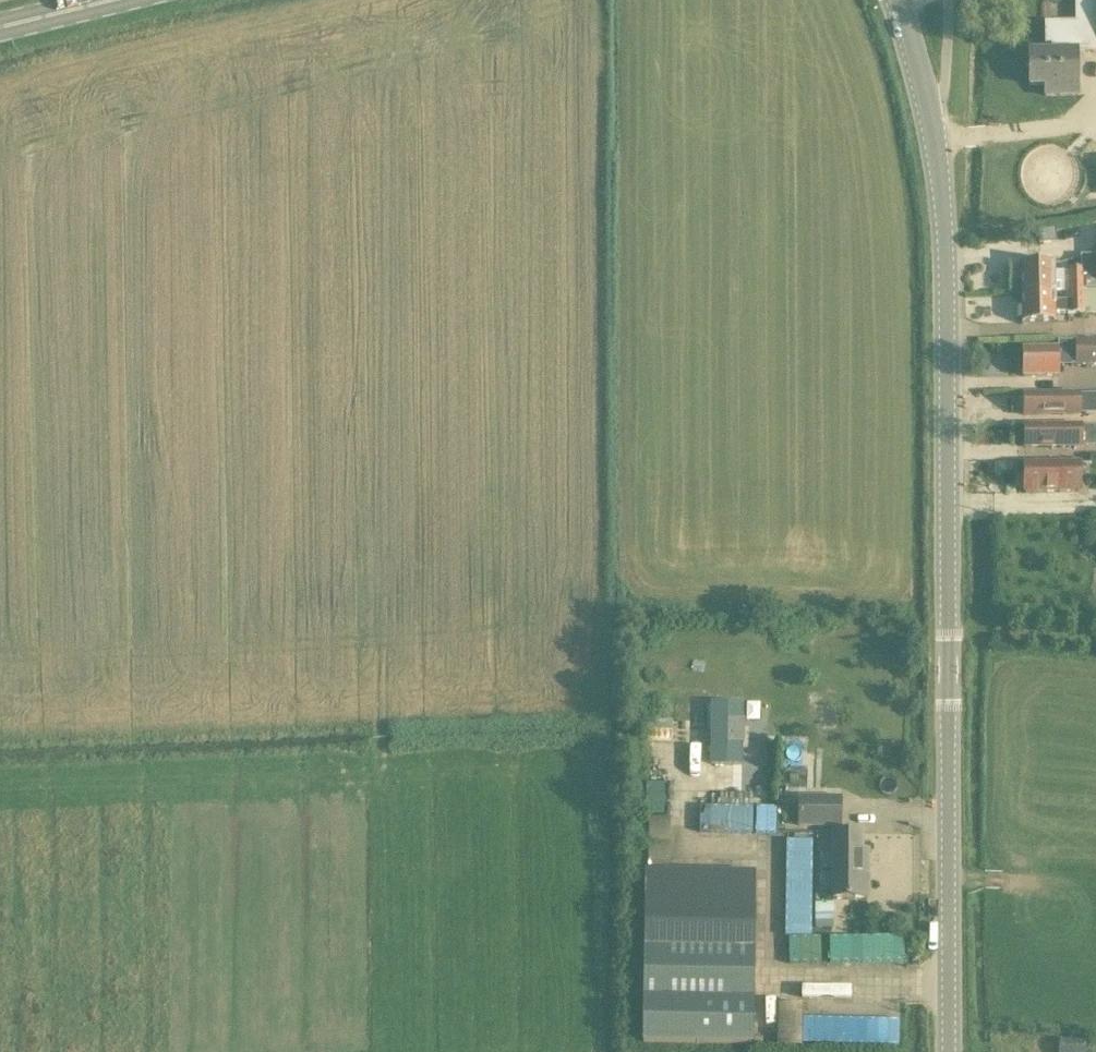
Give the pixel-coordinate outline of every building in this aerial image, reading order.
[(1076,23),(1076,39),(1095,38),(1095,0),(1076,0),(1076,23)] [(1029,54),(1030,87),(1046,86),(1046,97),(1076,96),(1075,54),(1095,53),(1095,38),(1076,39),(1076,23),(1046,23),(1046,46),(1052,46),(1052,53),(1029,54)] [(1021,265),(1021,294),(1053,293),(1069,292),(1085,292),(1085,285),(1095,285),(1095,248),(1093,248),(1093,262),(1084,262),(1084,270),(1066,270),(1066,273),(1053,273),(1053,265),(1021,265)] [(1085,292),(1069,292),(1069,301),(1054,302),(1053,293),(1021,294),(1022,324),(1055,323),(1054,314),(1084,315),(1095,315),(1095,292),(1085,292)] [(1074,341),(1074,342),(1074,366),(1095,366),(1095,341),(1074,341)] [(1058,366),(1074,366),(1074,342),(1058,342),(1058,350),(1023,350),(1023,378),(1058,378),(1058,366)] [(1062,397),(1022,397),(1023,418),(1095,417),(1095,396),(1062,397)] [(1095,426),(1023,428),(1022,450),(1063,449),(1063,448),(1095,448),(1095,426)] [(1077,485),(1077,465),(1059,465),(1023,467),(1023,495),(1060,494),(1060,493),(1077,493),(1077,485)] [(742,704),(736,704),(711,703),(710,764),(741,765),(741,763),(742,704)] [(839,828),(840,800),(799,800),(798,828),(839,828)] [(779,831),(780,806),(760,806),(759,830),(779,831)] [(673,861),(675,811),(651,810),(650,860),(673,861)] [(701,852),(755,853),(755,827),(701,826),(701,852)] [(868,899),(868,853),(863,853),(863,835),(833,835),(832,899),(868,899)] [(787,936),(803,936),(802,962),(825,963),(826,937),(814,936),(816,839),(789,839),(787,936)] [(752,1046),(754,873),(645,872),(642,1045),(752,1046)] [(817,905),(816,920),(834,921),(835,906),(817,905)] [(907,961),(906,934),(832,936),(833,963),(907,961)] [(775,1004),(774,1042),(797,1042),(798,1004),(775,1004)] [(1084,1044),(1061,1042),(1061,1051),(1084,1051),(1084,1044)]
